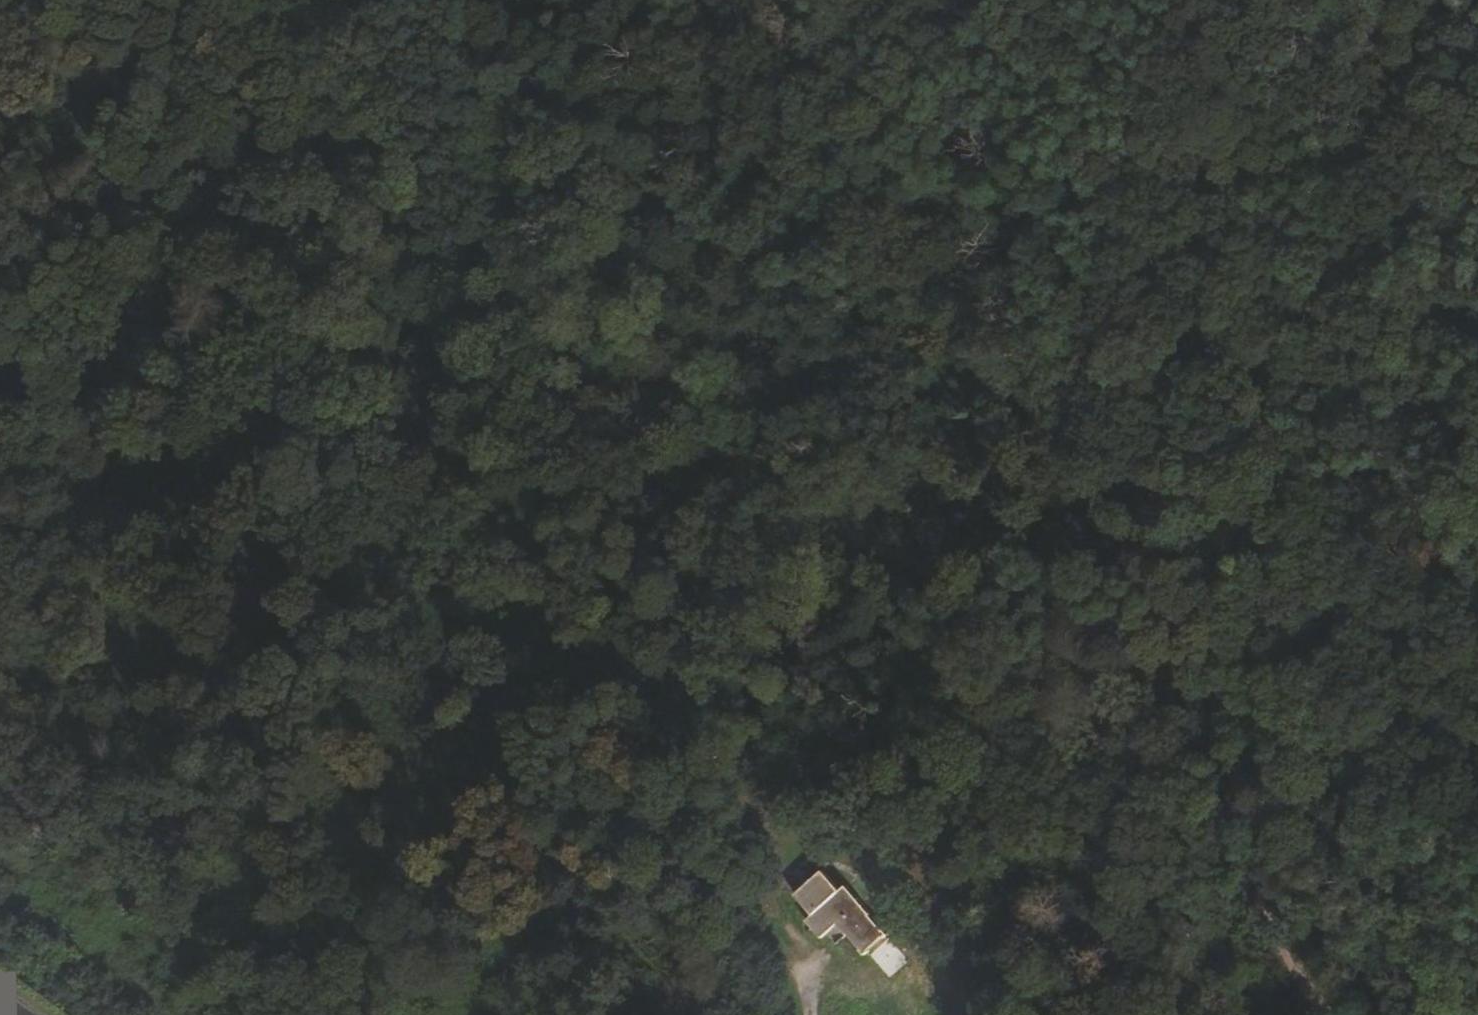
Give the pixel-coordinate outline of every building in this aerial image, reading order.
[(805,917),(826,938),(835,929),(862,957),(893,927),(848,880),(844,884),(825,863),(795,892),(812,910),(805,917)]
